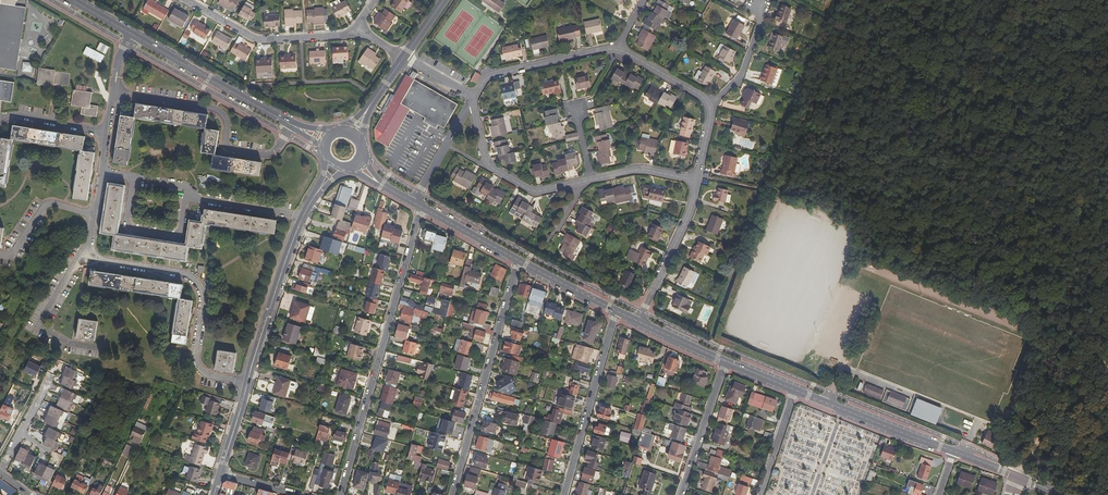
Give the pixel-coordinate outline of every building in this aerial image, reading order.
[(26,6),(15,5),(16,0),(0,0),(0,2),(0,68),(17,70),(26,6)] [(152,0),(144,0),(140,6),(161,18),(166,8),(152,0)] [(214,2),(224,7),(229,10),(231,7),(235,0),(215,0),(214,2)] [(252,12),(247,10),(251,3),(245,0),(244,0),(242,3),(240,3),(234,13),(243,18),(244,16),(248,18),(252,12)] [(341,0),(335,3),(333,0),(331,0),(326,3),(333,17),(346,11),(341,0)] [(404,1),(403,0),(390,0),(388,2),(390,4),(387,8),(395,14),(404,1)] [(495,11),(501,3),(496,0),(480,0),(495,11)] [(667,4),(661,0),(655,0),(654,3),(655,4),(651,11),(660,16),(663,17),(667,11),(664,9),(667,4)] [(786,21),(791,6),(782,3),(779,12),(776,11),(774,17),(786,21)] [(180,26),(186,14),(172,7),(166,18),(180,26)] [(299,21),(298,10),(290,10),(290,7),(281,8),(281,25),(288,24),(290,23),(290,21),(293,21),(299,21)] [(319,24),(320,7),(310,7),(310,10),(303,10),(303,20),(308,20),(311,20),(311,23),(319,24)] [(386,24),(391,17),(381,10),(378,15),(376,17),(374,15),(369,22),(383,32),(388,25),(386,24)] [(656,23),(660,16),(651,11),(650,10),(646,18),(644,16),(641,21),(651,28),(654,22),(656,23)] [(276,25),(276,13),(260,14),(260,25),(276,25)] [(207,28),(196,22),(196,21),(192,18),(187,27),(190,30),(189,31),(201,38),(207,28)] [(602,29),(600,18),(583,21),(585,33),(602,29)] [(736,42),(745,27),(734,21),(726,36),(736,42)] [(574,26),(573,25),(556,29),(559,41),(572,38),(571,35),(576,34),(574,26)] [(646,49),(654,35),(641,27),(636,35),(639,36),(635,43),(646,49)] [(224,48),(230,38),(215,29),(209,39),(224,48)] [(778,49),(783,34),(772,30),(770,34),(772,35),(771,39),(768,46),(778,49)] [(549,45),(546,34),(530,37),(533,51),(541,50),(540,47),(549,45)] [(248,48),(237,42),(236,44),(231,42),(227,49),(242,58),(248,48)] [(726,61),(733,49),(723,43),(716,55),(726,61)] [(523,54),(521,48),(519,48),(518,44),(501,48),(503,54),(505,54),(505,58),(523,54)] [(343,58),(343,47),(329,47),(329,58),(343,58)] [(373,57),(370,56),(372,53),(365,48),(356,61),(363,66),(364,64),(371,69),(377,61),(373,57)] [(321,62),(321,51),(305,51),(305,62),(321,62)] [(292,67),(292,53),(284,53),(284,55),(275,56),(275,67),(292,67)] [(268,71),(267,58),(257,58),(251,59),(252,72),(268,71)] [(30,71),(32,62),(23,60),(21,70),(30,71)] [(772,83),(777,66),(766,62),(763,70),(765,71),(762,79),(772,83)] [(705,84),(713,70),(703,64),(700,70),(697,69),(694,75),(697,77),(696,79),(705,84)] [(53,85),(55,70),(48,69),(48,68),(40,67),(39,83),(53,85)] [(623,83),(629,72),(623,69),(622,71),(615,67),(609,78),(616,82),(617,80),(623,83)] [(477,80),(482,72),(476,69),(471,77),(477,80)] [(443,128),(457,104),(413,80),(416,74),(412,72),(409,77),(406,75),(394,97),(391,95),(382,112),(384,114),(376,130),(377,142),(386,147),(407,108),(410,110),(425,118),(422,122),(436,129),(438,125),(443,128)] [(635,89),(641,78),(636,75),(636,76),(629,72),(623,83),(629,87),(629,86),(635,89)] [(513,75),(514,78),(517,78),(518,82),(521,81),(521,87),(524,87),(522,74),(513,75)] [(590,84),(588,74),(573,76),(576,87),(590,84)] [(560,90),(557,78),(539,82),(542,92),(553,90),(553,92),(560,90)] [(15,82),(0,80),(0,100),(13,102),(15,82)] [(515,95),(513,83),(500,86),(502,97),(515,95)] [(91,104),(93,91),(87,90),(87,85),(76,84),(76,88),(73,88),(71,105),(82,106),(81,114),(97,116),(99,104),(91,104)] [(658,96),(660,93),(653,89),(653,87),(648,84),(642,94),(647,97),(647,98),(647,99),(646,99),(653,104),(655,102),(658,96)] [(759,102),(762,91),(749,86),(745,98),(746,99),(744,105),(752,107),(754,100),(759,102)] [(667,107),(674,96),(668,93),(667,95),(661,91),(660,93),(658,96),(655,102),(661,105),(662,104),(667,107)] [(208,126),(210,112),(137,102),(135,115),(206,125),(203,150),(215,151),(213,166),(261,173),(264,158),(217,152),(221,128),(208,126)] [(388,148),(410,110),(407,108),(386,147),(388,148)] [(558,122),(557,115),(559,114),(558,108),(545,111),(547,117),(544,117),(546,125),(548,124),(558,122)] [(612,124),(609,108),(593,112),(595,120),(598,119),(599,127),(612,124)] [(129,163),(135,115),(121,113),(115,161),(129,163)] [(690,136),(695,116),(683,114),(678,134),(690,136)] [(506,134),(503,117),(490,120),(492,128),(490,129),(492,137),(506,134)] [(745,134),(749,121),(741,119),(741,120),(735,118),(732,128),(735,129),(740,130),(740,132),(745,134)] [(562,129),(560,122),(558,122),(548,124),(550,132),(552,132),(553,138),(566,136),(564,129),(562,129)] [(84,150),(86,135),(15,124),(13,139),(81,149),(74,197),(88,199),(95,151),(84,150)] [(610,145),(609,138),(606,138),(605,132),(593,135),(594,141),(596,140),(598,148),(607,146),(608,145),(610,145)] [(578,139),(577,133),(566,136),(567,142),(578,139)] [(13,139),(0,137),(0,186),(5,187),(13,139)] [(653,154),(655,139),(638,137),(637,149),(645,150),(644,153),(653,154)] [(509,153),(508,145),(506,145),(504,139),(493,142),(494,148),(496,148),(498,156),(509,153)] [(685,149),(687,141),(675,139),(672,152),(686,155),(687,149),(685,149)] [(610,154),(608,145),(607,146),(598,148),(596,148),(598,156),(596,157),(597,163),(609,160),(608,154),(610,154)] [(516,162),(514,152),(509,153),(498,156),(499,161),(504,160),(505,165),(516,162)] [(578,164),(575,152),(566,154),(567,158),(569,170),(574,170),(573,165),(578,164)] [(736,170),(738,155),(724,152),(723,159),(725,159),(724,167),(722,167),(721,166),(720,171),(732,173),(733,169),(736,170)] [(569,170),(567,158),(559,160),(559,162),(553,164),(555,176),(562,175),(561,172),(569,170)] [(550,176),(547,164),(541,166),(541,164),(533,165),(535,177),(543,176),(544,178),(550,176)] [(467,185),(474,173),(467,169),(466,171),(459,167),(458,167),(457,170),(453,167),(449,175),(453,177),(454,177),(453,178),(467,185)] [(492,185),(493,183),(486,180),(486,178),(480,175),(474,186),(480,189),(479,191),(486,194),(492,185)] [(117,233),(125,185),(112,183),(104,231),(117,233)] [(664,201),(667,189),(662,188),(661,189),(652,187),(652,186),(644,184),(643,190),(644,197),(664,201)] [(499,201),(504,191),(499,188),(498,189),(492,185),(486,194),(485,196),(492,200),(493,198),(499,201)] [(632,199),(629,186),(622,187),(622,185),(611,188),(614,200),(614,203),(632,199)] [(726,199),(728,187),(718,185),(717,192),(714,191),(713,197),(726,199)] [(347,207),(352,189),(344,186),(343,188),(340,187),(335,204),(336,204),(346,207),(347,207)] [(614,200),(611,188),(603,190),(603,188),(597,189),(599,201),(606,199),(606,202),(614,200)] [(521,215),(529,202),(522,198),(523,197),(517,194),(509,209),(521,215)] [(357,210),(360,202),(351,199),(348,208),(357,210)] [(383,230),(387,213),(381,212),(379,211),(380,209),(382,209),(384,203),(380,202),(376,214),(378,215),(376,225),(375,228),(383,230)] [(536,224),(542,214),(531,208),(533,204),(529,202),(521,215),(518,221),(527,225),(529,221),(536,224)] [(346,207),(336,204),(331,217),(342,220),(346,207)] [(587,224),(591,217),(590,216),(593,210),(581,204),(579,209),(580,210),(576,217),(587,224)] [(202,247),(206,223),(276,234),(278,220),(207,208),(205,223),(193,221),(189,245),(202,247)] [(719,232),(725,215),(712,211),(707,229),(719,232)] [(353,223),(352,228),(354,229),(367,233),(372,220),(364,217),(356,215),(353,223)] [(585,234),(590,225),(587,224),(576,217),(574,222),(578,224),(576,229),(585,234)] [(352,228),(353,223),(342,220),(338,225),(335,232),(334,232),(333,235),(334,235),(333,238),(343,241),(346,233),(350,234),(350,231),(352,228)] [(657,240),(663,229),(652,223),(646,235),(657,240)] [(399,244),(403,231),(394,228),(395,226),(385,224),(381,237),(391,240),(390,241),(399,244)] [(433,242),(436,235),(436,231),(426,229),(424,229),(421,238),(423,238),(423,239),(433,242)] [(571,253),(580,238),(565,230),(561,238),(563,239),(559,246),(564,248),(562,252),(571,257),(573,254),(571,253)] [(189,245),(117,233),(115,248),(187,260),(189,245)] [(443,251),(446,237),(436,235),(433,242),(430,254),(435,255),(437,249),(443,251)] [(343,242),(326,236),(322,249),(339,255),(343,242)] [(702,262),(707,252),(709,253),(713,244),(701,238),(697,245),(695,250),(694,249),(691,256),(702,262)] [(318,264),(322,250),(311,246),(309,254),(307,254),(305,260),(318,264)] [(642,267),(647,257),(649,258),(651,253),(640,248),(633,262),(642,267)] [(462,265),(465,253),(453,249),(450,262),(462,265)] [(377,305),(379,300),(377,300),(378,295),(379,292),(382,279),(383,276),(385,271),(387,272),(388,267),(387,267),(388,262),(390,257),(380,254),(378,264),(379,265),(378,269),(374,268),(366,297),(369,298),(368,302),(367,301),(364,312),(373,314),(375,309),(376,304),(377,305)] [(480,283),(482,275),(470,271),(471,267),(469,267),(471,260),(467,258),(460,283),(465,284),(466,279),(471,281),(470,285),(475,287),(476,282),(480,283)] [(314,272),(315,268),(304,264),(302,269),(314,272)] [(501,279),(506,270),(496,264),(491,274),(501,279)] [(690,282),(695,271),(686,266),(680,277),(679,277),(677,280),(686,285),(688,282),(690,282)] [(314,281),(316,273),(314,272),(302,269),(299,279),(309,282),(310,279),(314,281)] [(182,299),(184,285),(92,270),(90,284),(180,298),(173,341),(187,344),(194,300),(182,299)] [(629,289),(635,276),(625,271),(619,284),(629,289)] [(431,282),(431,279),(425,277),(424,278),(411,274),(410,280),(423,283),(421,293),(427,295),(431,282)] [(312,295),(314,286),(298,281),(297,284),(294,284),(293,289),(312,295)] [(452,295),(454,286),(442,283),(440,288),(444,289),(443,293),(452,295)] [(527,299),(531,287),(520,284),(517,296),(527,299)] [(497,297),(499,288),(492,286),(489,295),(497,297)] [(538,316),(545,292),(532,288),(525,313),(538,316)] [(687,303),(689,298),(678,293),(672,305),(687,312),(690,305),(687,303)] [(433,309),(436,297),(428,295),(424,308),(415,306),(410,300),(406,302),(409,305),(409,306),(408,307),(423,311),(427,312),(436,314),(439,315),(446,317),(450,303),(451,301),(448,300),(444,299),(440,312),(433,309)] [(304,321),(309,306),(295,301),(290,317),(304,321)] [(486,310),(487,304),(479,302),(477,308),(486,310)] [(564,310),(565,309),(556,306),(553,305),(553,304),(547,302),(544,313),(553,316),(553,317),(562,319),(564,310)] [(450,303),(446,317),(447,318),(450,318),(450,316),(451,316),(454,305),(450,303)] [(408,307),(399,304),(398,308),(403,309),(400,318),(405,320),(405,322),(410,324),(411,320),(412,315),(418,316),(426,318),(427,312),(423,311),(408,307)] [(471,324),(484,328),(489,329),(491,325),(483,322),(486,311),(476,308),(475,308),(474,311),(472,310),(468,323),(471,324)] [(566,322),(570,311),(564,310),(562,319),(561,321),(566,322)] [(582,327),(585,316),(570,311),(566,322),(582,327)] [(521,326),(523,319),(513,316),(511,323),(521,326)] [(364,335),(366,330),(365,329),(366,326),(367,326),(368,321),(356,317),(352,331),(364,335)] [(95,341),(99,321),(80,318),(77,338),(95,341)] [(593,342),(599,323),(588,320),(583,339),(593,342)] [(492,334),(493,330),(489,329),(484,328),(471,324),(468,323),(462,322),(461,326),(471,328),(468,337),(473,338),(473,339),(482,341),(485,332),(492,334)] [(298,338),(298,337),(298,336),(299,336),(299,334),(299,333),(298,332),(300,327),(290,324),(288,329),(286,329),(285,334),(287,335),(285,340),(295,343),(297,339),(298,338)] [(406,339),(409,327),(399,324),(396,336),(406,339)] [(518,339),(519,335),(520,335),(522,330),(510,327),(509,332),(510,332),(509,337),(518,339)] [(468,354),(471,342),(456,338),(452,349),(468,354)] [(626,355),(630,340),(622,338),(620,345),(618,344),(616,352),(626,355)] [(413,355),(416,343),(407,340),(406,340),(402,352),(413,355)] [(518,355),(521,345),(506,341),(503,350),(518,355)] [(359,360),(362,353),(360,353),(362,347),(350,343),(346,356),(359,360)] [(587,362),(590,352),(592,353),(593,349),(577,344),(576,344),(575,348),(579,349),(576,359),(587,362)] [(652,363),(655,352),(651,351),(649,348),(648,349),(640,346),(638,354),(639,354),(637,358),(638,360),(642,361),(644,360),(652,363)] [(326,359),(329,352),(316,348),(314,355),(320,357),(326,359)] [(234,373),(237,353),(219,350),(215,370),(234,373)] [(287,369),(291,357),(280,353),(275,365),(287,369)] [(466,370),(469,357),(458,354),(454,367),(466,370)] [(415,359),(398,355),(397,360),(402,361),(403,360),(414,363),(415,359)] [(676,371),(679,360),(668,357),(665,368),(676,371)] [(516,374),(519,362),(510,359),(505,358),(502,370),(516,374)] [(29,361),(25,370),(36,376),(40,369),(44,371),(47,364),(44,362),(41,367),(29,361)] [(588,373),(590,366),(577,362),(575,370),(584,373),(585,372),(588,373)] [(429,380),(433,364),(427,363),(426,367),(422,366),(421,372),(424,373),(423,376),(421,376),(421,378),(429,380)] [(433,381),(438,366),(434,364),(429,380),(433,381)] [(76,377),(78,373),(64,366),(62,370),(64,371),(62,375),(64,376),(75,381),(77,377),(76,377)] [(356,380),(357,375),(351,373),(351,371),(348,370),(347,372),(338,369),(333,383),(343,386),(342,387),(346,388),(347,387),(353,389),(355,384),(353,383),(354,380),(356,380)] [(397,385),(400,372),(389,369),(386,381),(387,382),(386,385),(395,387),(396,384),(397,385)] [(705,387),(708,377),(701,375),(702,371),(697,369),(693,383),(705,387)] [(472,375),(461,372),(457,388),(468,391),(472,375)] [(536,382),(539,374),(533,372),(531,381),(536,382)] [(77,382),(75,381),(64,376),(62,375),(58,383),(73,389),(74,386),(75,387),(77,382)] [(514,388),(514,385),(513,382),(515,381),(512,377),(505,375),(503,376),(504,378),(500,380),(499,383),(500,385),(498,386),(501,390),(510,393),(513,391),(511,389),(514,388)] [(614,389),(617,377),(609,375),(606,387),(614,389)] [(278,376),(273,393),(285,397),(288,386),(295,389),(297,388),(298,387),(298,385),(298,384),(297,383),(296,382),(290,380),(278,376)] [(576,395),(581,381),(573,379),(570,390),(565,388),(564,392),(576,395)] [(742,397),(746,387),(735,382),(733,387),(733,389),(730,388),(726,399),(736,404),(739,396),(742,397)] [(879,398),(882,390),(866,384),(863,392),(879,398)] [(392,404),(396,388),(395,387),(386,385),(385,385),(381,400),(382,401),(391,403),(392,404)] [(463,404),(465,395),(466,395),(468,391),(456,388),(452,401),(463,404)] [(501,390),(494,389),(491,400),(512,406),(513,404),(517,405),(519,400),(514,398),(515,394),(510,393),(501,390)] [(60,393),(58,396),(72,403),(78,405),(81,398),(64,390),(62,394),(60,393)] [(909,399),(885,390),(881,401),(905,410),(909,399)] [(776,401),(765,397),(751,392),(747,403),(761,408),(772,412),(776,401)] [(689,412),(691,407),(687,406),(691,396),(682,393),(679,404),(675,402),(673,407),(675,408),(677,409),(689,412)] [(571,410),(574,398),(561,394),(557,406),(563,408),(571,410)] [(206,410),(216,413),(220,403),(210,400),(211,397),(202,395),(200,402),(207,404),(206,410)] [(344,415),(349,398),(338,395),(333,412),(344,415)] [(14,411),(9,409),(14,399),(8,396),(1,411),(0,413),(0,417),(8,421),(14,411)] [(70,406),(72,403),(58,396),(57,400),(59,401),(57,406),(70,412),(72,407),(70,406)] [(420,407),(422,400),(418,399),(418,397),(419,396),(416,396),(413,405),(420,407)] [(941,407),(916,397),(913,404),(938,414),(941,407)] [(271,414),(275,402),(262,399),(259,410),(271,414)] [(387,417),(391,405),(382,403),(378,415),(387,417)] [(809,430),(810,417),(813,417),(815,414),(819,417),(820,413),(805,404),(802,410),(801,408),(797,414),(802,415),(804,422),(799,421),(798,429),(793,431),(792,431),(794,437),(793,440),(792,451),(795,452),(794,459),(798,453),(800,459),(801,444),(805,443),(804,455),(813,456),(813,453),(810,452),(816,442),(817,442),(818,435),(809,430)] [(935,422),(938,414),(913,404),(910,412),(935,422)] [(46,410),(45,413),(59,420),(63,422),(64,422),(68,414),(50,406),(48,411),(46,410)] [(559,424),(563,408),(557,406),(555,406),(552,418),(548,417),(547,420),(556,423),(559,424)] [(609,419),(612,409),(601,406),(598,416),(609,419)] [(729,420),(733,409),(722,406),(717,421),(718,421),(727,424),(728,420),(729,420)] [(462,423),(466,412),(455,409),(452,419),(462,423)] [(687,425),(691,413),(689,412),(677,409),(674,417),(673,421),(687,425)] [(262,424),(265,414),(255,411),(251,421),(262,424)] [(516,425),(519,414),(505,411),(504,416),(502,421),(516,425)] [(60,430),(63,422),(59,420),(45,413),(43,417),(46,418),(44,422),(60,430)] [(642,431),(646,416),(639,413),(635,426),(637,426),(636,430),(642,431)] [(759,430),(763,419),(750,415),(746,426),(749,426),(748,429),(750,430),(751,427),(755,429),(755,428),(759,430)] [(443,418),(439,430),(451,433),(453,427),(454,428),(456,422),(443,418)] [(552,435),(556,423),(547,420),(544,419),(541,432),(552,435)] [(386,437),(390,424),(378,420),(374,433),(386,437)] [(494,432),(497,423),(484,420),(484,423),(483,424),(482,425),(481,426),(481,427),(481,428),(481,429),(482,430),(489,432),(489,430),(494,432)] [(211,428),(212,428),(213,424),(212,424),(203,421),(201,421),(197,434),(194,433),(192,439),(205,443),(206,437),(208,437),(210,432),(211,428)] [(732,434),(732,431),(735,432),(736,430),(737,431),(738,428),(727,424),(718,421),(712,441),(724,445),(728,433),(732,434)] [(139,445),(148,427),(140,423),(138,427),(135,426),(130,436),(134,437),(132,441),(139,445)] [(604,434),(607,426),(600,423),(599,427),(596,426),(594,431),(604,434)] [(681,444),(686,429),(669,423),(667,428),(673,430),(669,440),(674,442),(681,444)] [(326,440),(329,429),(326,428),(326,426),(320,425),(319,428),(315,441),(319,442),(320,438),(326,440)] [(264,440),(265,436),(262,435),(264,429),(263,429),(253,426),(252,431),(251,431),(247,442),(257,445),(259,439),(264,440)] [(45,437),(57,442),(58,438),(60,438),(62,434),(46,427),(43,436),(45,437)] [(988,446),(994,433),(983,428),(977,441),(988,446)] [(346,433),(336,430),(333,438),(335,439),(334,442),(342,445),(343,441),(346,433)] [(649,448),(653,435),(642,431),(640,436),(637,445),(649,448)] [(628,442),(630,435),(622,433),(620,440),(628,442)] [(485,450),(488,440),(496,443),(497,440),(480,435),(479,437),(479,438),(476,448),(485,450)] [(602,450),(606,438),(597,435),(593,447),(602,450)] [(57,446),(58,443),(57,442),(45,437),(43,440),(45,441),(43,445),(56,451),(59,446),(57,446)] [(448,452),(452,439),(447,438),(443,451),(448,452)] [(559,458),(564,442),(551,439),(547,455),(555,457),(559,458)] [(680,460),(685,445),(681,444),(674,442),(669,457),(680,460)] [(201,465),(205,452),(207,453),(209,447),(195,443),(192,456),(190,461),(201,465)] [(129,456),(133,448),(126,444),(122,453),(129,456)] [(415,454),(417,445),(411,444),(408,457),(407,456),(407,459),(413,460),(415,454)] [(892,460),(896,449),(884,445),(880,456),(892,460)] [(23,463),(29,452),(30,450),(26,448),(26,450),(21,448),(13,465),(17,467),(20,462),(23,463)] [(305,462),(308,452),(295,448),(292,458),(291,460),(297,462),(298,460),(305,462)] [(288,456),(289,453),(274,449),(272,456),(270,462),(277,464),(278,461),(285,464),(288,456)] [(722,458),(724,452),(718,450),(717,451),(710,449),(709,453),(715,455),(722,457),(722,458)] [(496,450),(494,456),(506,460),(508,454),(496,450)] [(595,462),(598,453),(587,450),(585,458),(588,459),(588,462),(589,462),(588,466),(599,469),(600,463),(595,462)] [(29,471),(36,458),(32,456),(33,454),(29,452),(23,463),(22,465),(26,467),(25,468),(29,471)] [(255,468),(259,455),(249,452),(245,465),(255,468)] [(332,466),(335,455),(329,454),(327,464),(332,466)] [(420,462),(421,456),(415,454),(413,460),(414,461),(420,462)] [(485,467),(488,458),(475,454),(473,459),(475,460),(474,464),(485,467)] [(551,471),(555,457),(547,455),(546,454),(542,469),(551,471)] [(731,471),(719,467),(722,457),(715,455),(714,456),(712,456),(708,470),(728,477),(729,477),(731,471)] [(926,481),(931,467),(932,467),(934,462),(921,458),(920,463),(922,464),(917,478),(926,481)] [(447,470),(450,462),(439,459),(437,467),(442,468),(447,470)] [(381,478),(382,473),(377,472),(375,471),(376,469),(375,469),(375,467),(378,468),(380,462),(373,460),(369,472),(368,474),(368,475),(370,476),(369,480),(373,481),(374,480),(375,478),(377,479),(377,478),(381,478)] [(40,480),(47,467),(43,465),(44,463),(40,461),(33,475),(37,477),(36,478),(40,480)] [(431,480),(434,470),(424,467),(425,464),(422,463),(420,469),(419,472),(421,473),(419,477),(431,480)] [(196,481),(201,469),(191,465),(187,478),(196,481)] [(539,482),(542,470),(528,466),(525,479),(528,479),(533,481),(539,482)] [(593,482),(596,470),(585,466),(582,479),(593,482)] [(48,483),(56,469),(52,467),(51,469),(47,467),(40,480),(45,482),(45,481),(48,483)] [(474,488),(477,477),(479,477),(481,470),(473,467),(471,475),(467,474),(464,485),(474,488)] [(319,473),(315,485),(327,488),(330,478),(332,478),(334,471),(324,468),(323,469),(321,469),(320,468),(320,469),(319,471),(319,473)] [(910,475),(889,468),(888,471),(909,478),(910,475)] [(714,485),(717,476),(727,480),(728,477),(708,470),(705,469),(703,476),(705,476),(701,488),(711,491),(713,485),(714,485)] [(310,488),(314,490),(315,485),(319,473),(319,471),(315,470),(310,488)] [(651,490),(656,474),(645,470),(640,487),(646,489),(651,490)] [(870,470),(868,480),(874,481),(876,472),(870,470)] [(368,475),(368,474),(357,471),(353,487),(364,489),(368,475)] [(970,489),(974,477),(960,472),(956,484),(970,489)] [(385,491),(396,494),(399,483),(402,474),(397,473),(396,475),(390,473),(389,479),(385,491)] [(62,487),(67,478),(58,474),(53,483),(62,487)] [(92,485),(95,479),(92,477),(91,479),(90,478),(87,477),(85,476),(81,484),(79,488),(81,489),(80,491),(85,493),(89,484),(92,485)] [(997,484),(981,478),(977,491),(989,494),(993,494),(997,484)] [(79,488),(81,484),(79,483),(80,482),(75,480),(72,486),(76,489),(77,487),(79,488)] [(493,494),(504,494),(505,490),(507,484),(506,484),(507,482),(500,480),(499,482),(498,485),(496,484),(493,494)] [(525,488),(526,483),(516,480),(515,485),(525,488)] [(238,483),(228,481),(223,483),(222,486),(226,487),(225,492),(228,493),(230,494),(232,494),(234,494),(238,483)] [(588,488),(589,484),(580,481),(579,487),(578,490),(576,494),(586,494),(588,488)] [(751,486),(739,482),(736,494),(741,494),(748,494),(751,486)] [(923,485),(917,482),(915,488),(908,486),(906,493),(910,494),(922,494),(920,494),(923,485)] [(186,483),(184,492),(191,493),(193,485),(186,483)] [(412,487),(399,483),(396,494),(410,494),(412,487)] [(154,494),(159,494),(163,487),(157,484),(152,494),(154,494)] [(382,486),(377,484),(373,494),(376,494),(379,494),(382,486)] [(55,488),(51,486),(47,494),(51,494),(55,488)] [(102,489),(99,488),(97,490),(91,487),(87,494),(89,494),(100,494),(102,489)]
